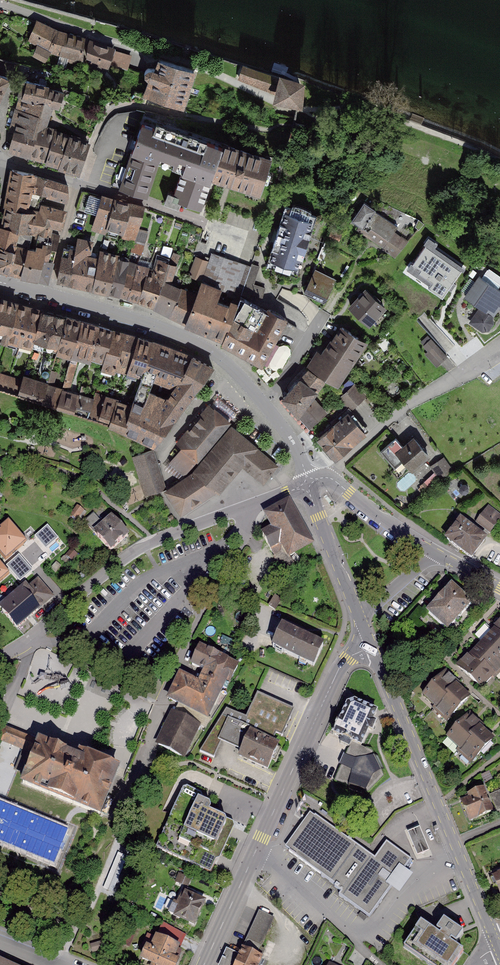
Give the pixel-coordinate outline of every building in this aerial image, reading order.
[(55,31),(38,22),(30,39),(60,55),(67,35),(55,31)] [(83,39),(67,35),(60,55),(82,61),(83,39)] [(91,63),(107,70),(113,49),(89,41),(87,57),(92,59),(91,63)] [(130,57),(115,52),(112,63),(127,68),(130,57)] [(195,70),(159,58),(155,69),(152,68),(149,68),(146,70),(145,72),(144,75),(146,78),(148,80),(152,81),(147,97),(182,108),(195,70)] [(251,69),(243,67),(239,77),(279,94),(283,81),(251,70),(251,69)] [(0,75),(0,98),(8,79),(0,75)] [(298,101),(299,84),(283,78),(283,81),(279,94),(279,98),(298,101)] [(21,95),(44,101),(48,88),(48,86),(23,80),(18,96),(20,96),(21,95)] [(63,93),(48,88),(44,101),(38,125),(43,126),(50,106),(58,108),(63,93)] [(72,92),(69,101),(80,104),(82,96),(72,92)] [(15,132),(35,136),(44,101),(21,95),(20,96),(11,131),(15,132)] [(154,129),(142,123),(117,189),(147,198),(158,162),(183,170),(173,198),(201,208),(212,179),(223,148),(155,124),(154,129)] [(35,136),(15,132),(10,150),(46,161),(54,132),(55,130),(43,126),(38,125),(35,136)] [(71,138),(54,132),(46,161),(62,165),(71,138)] [(88,143),(71,138),(62,165),(79,171),(88,143)] [(224,144),(223,148),(212,179),(260,193),(271,160),(224,144)] [(34,174),(12,170),(5,207),(6,207),(24,212),(25,208),(33,210),(36,210),(43,194),(46,195),(51,180),(34,175),(34,174)] [(67,185),(51,180),(46,195),(46,197),(67,202),(68,196),(67,185)] [(113,200),(99,196),(90,231),(103,234),(104,231),(113,200)] [(129,204),(113,200),(104,231),(120,236),(129,204)] [(364,203),(352,220),(368,231),(365,234),(395,256),(405,244),(393,234),(398,226),(364,203)] [(146,209),(129,204),(120,236),(137,240),(140,229),(146,209)] [(25,208),(24,212),(6,207),(2,227),(17,230),(28,232),(33,210),(25,208)] [(316,216),(286,207),(267,266),(297,275),(316,216)] [(60,226),(63,213),(43,208),(42,212),(33,210),(28,232),(37,234),(37,237),(38,238),(47,240),(49,232),(51,223),(60,226)] [(2,227),(0,234),(0,246),(12,250),(14,242),(17,230),(2,227)] [(150,232),(140,229),(137,240),(136,242),(146,245),(150,232)] [(47,240),(38,278),(47,281),(59,234),(49,232),(47,240)] [(28,248),(21,275),(38,278),(47,240),(38,238),(36,245),(38,246),(38,250),(28,248)] [(75,251),(68,283),(92,288),(99,260),(89,258),(89,253),(91,242),(77,239),(75,251)] [(0,246),(0,269),(9,272),(17,245),(17,243),(14,242),(12,250),(0,246)] [(21,275),(28,248),(17,245),(9,272),(21,275)] [(421,269),(418,273),(432,282),(428,288),(442,297),(462,269),(426,245),(413,263),(421,269)] [(75,251),(64,248),(57,280),(68,283),(75,251)] [(100,251),(99,260),(92,288),(108,292),(118,255),(100,251)] [(174,253),(169,262),(154,306),(169,315),(180,290),(169,284),(180,255),(174,253)] [(208,263),(202,281),(220,289),(228,292),(227,295),(234,297),(239,299),(240,297),(241,294),(251,266),(213,253),(209,263),(208,263)] [(108,292),(119,295),(127,261),(128,258),(118,255),(108,292)] [(207,261),(196,257),(189,275),(201,279),(207,261)] [(140,259),(138,264),(128,298),(139,300),(148,271),(151,261),(140,259)] [(156,274),(148,271),(139,300),(154,306),(169,262),(159,259),(156,274)] [(119,295),(128,298),(138,264),(127,261),(119,295)] [(251,266),(241,294),(249,296),(250,292),(262,296),(265,288),(253,284),(259,266),(251,264),(251,266)] [(334,281),(314,271),(304,291),(324,301),(334,281)] [(477,276),(462,297),(479,309),(469,323),(483,333),(489,332),(495,324),(493,317),(499,308),(499,292),(477,276)] [(204,330),(216,300),(220,289),(202,281),(196,298),(185,323),(204,330)] [(196,298),(180,290),(169,315),(185,323),(196,298)] [(384,307),(367,291),(351,307),(368,323),(384,307)] [(228,305),(216,300),(204,330),(223,338),(239,299),(234,297),(233,301),(230,300),(228,305)] [(223,338),(222,343),(261,364),(285,321),(240,297),(239,299),(223,338)] [(0,299),(0,337),(3,338),(2,340),(6,342),(17,304),(0,299)] [(42,310),(17,304),(6,342),(31,350),(33,346),(42,310)] [(67,317),(42,310),(33,346),(56,353),(67,317)] [(81,321),(67,317),(56,353),(55,355),(70,359),(81,321)] [(99,326),(81,321),(70,359),(63,385),(68,386),(77,357),(89,360),(99,326)] [(112,330),(99,326),(89,360),(102,364),(112,330)] [(365,341),(342,327),(314,370),(336,384),(365,341)] [(114,371),(115,369),(125,334),(112,330),(102,364),(101,372),(110,375),(112,370),(114,371)] [(128,370),(138,337),(125,334),(115,369),(127,373),(128,370)] [(153,342),(138,337),(128,370),(140,373),(140,375),(141,375),(153,342)] [(429,352),(426,355),(437,366),(446,357),(431,341),(424,347),(429,352)] [(172,349),(153,342),(141,375),(130,408),(123,431),(154,445),(213,367),(192,356),(172,349)] [(39,381),(23,377),(22,381),(18,393),(41,400),(47,384),(50,370),(53,360),(46,358),(39,381)] [(309,369),(283,398),(298,414),(311,396),(324,379),(309,369)] [(50,370),(47,384),(41,400),(57,405),(62,390),(52,387),(56,372),(50,370)] [(0,374),(0,387),(18,393),(22,381),(0,374)] [(346,392),(341,397),(351,408),(363,397),(357,392),(360,390),(350,379),(341,387),(346,392)] [(81,386),(78,395),(73,410),(88,415),(93,399),(82,396),(85,387),(81,386)] [(78,395),(62,390),(57,405),(73,410),(78,395)] [(106,396),(95,393),(93,399),(88,415),(98,418),(106,396)] [(117,400),(106,396),(98,418),(110,422),(116,403),(117,400)] [(326,413),(311,396),(298,414),(309,427),(326,413)] [(116,403),(110,422),(109,425),(123,431),(130,408),(116,403)] [(231,422),(209,404),(175,444),(180,449),(169,463),(185,476),(231,422)] [(364,434),(346,414),(318,438),(335,459),(364,434)] [(194,473),(171,489),(171,499),(181,513),(219,492),(241,464),(263,482),(276,465),(232,427),(194,473)] [(427,454),(413,438),(403,447),(395,438),(380,451),(395,468),(404,459),(412,468),(427,454)] [(154,451),(133,457),(145,493),(165,486),(154,451)] [(443,457),(431,465),(441,480),(453,472),(443,457)] [(287,501),(262,515),(271,530),(261,536),(273,557),(282,552),(287,560),(313,545),(287,501)] [(477,523),(490,532),(499,517),(499,515),(488,507),(477,523)] [(109,513),(92,532),(114,553),(132,535),(109,513)] [(25,539),(6,517),(0,522),(0,549),(6,555),(25,539)] [(459,517),(443,539),(472,559),(487,536),(459,517)] [(8,572),(0,562),(0,579),(8,572)] [(0,604),(0,608),(18,629),(53,598),(38,581),(27,590),(20,587),(0,604)] [(471,604),(449,586),(425,615),(446,634),(471,604)] [(455,665),(481,690),(499,671),(499,620),(455,665)] [(325,645),(281,625),(270,650),(314,669),(325,645)] [(236,664),(199,648),(191,666),(204,672),(198,684),(180,676),(169,701),(212,720),(236,664)] [(271,670),(269,676),(276,678),(273,688),(284,692),(286,686),(302,692),(305,683),(271,670)] [(445,674),(422,697),(446,721),(470,698),(445,674)] [(246,718),(227,711),(201,756),(216,761),(223,744),(242,753),(237,760),(268,773),(280,747),(274,743),(278,736),(284,738),(294,711),(258,696),(246,718)] [(354,702),(347,705),(334,735),(344,740),(342,744),(351,748),(359,751),(361,747),(366,734),(370,736),(374,727),(370,725),(376,712),(354,702)] [(200,726),(171,716),(160,747),(188,758),(200,726)] [(469,716),(446,738),(471,764),(494,741),(469,716)] [(34,741),(5,730),(1,744),(29,754),(34,741)] [(117,772),(34,741),(29,754),(16,788),(99,819),(117,772)] [(361,747),(359,751),(351,748),(336,781),(367,793),(382,777),(370,752),(361,747)] [(187,787),(184,789),(156,848),(211,874),(233,828),(232,821),(209,811),(211,808),(210,804),(202,800),(204,795),(187,787)] [(457,802),(468,827),(499,813),(499,793),(487,799),(483,791),(457,802)] [(312,813),(284,849),(368,914),(375,905),(409,862),(388,845),(374,862),(312,813)] [(421,830),(407,836),(417,860),(432,854),(421,830)] [(490,878),(499,902),(499,874),(490,878)] [(206,902),(184,893),(173,920),(194,929),(206,902)] [(275,919),(259,913),(248,941),(264,948),(275,919)] [(403,948),(428,964),(454,964),(463,952),(455,946),(464,933),(444,920),(435,933),(421,923),(403,948)] [(152,935),(142,962),(150,964),(173,964),(181,947),(152,935)] [(234,964),(259,964),(262,959),(241,950),(234,964)]
